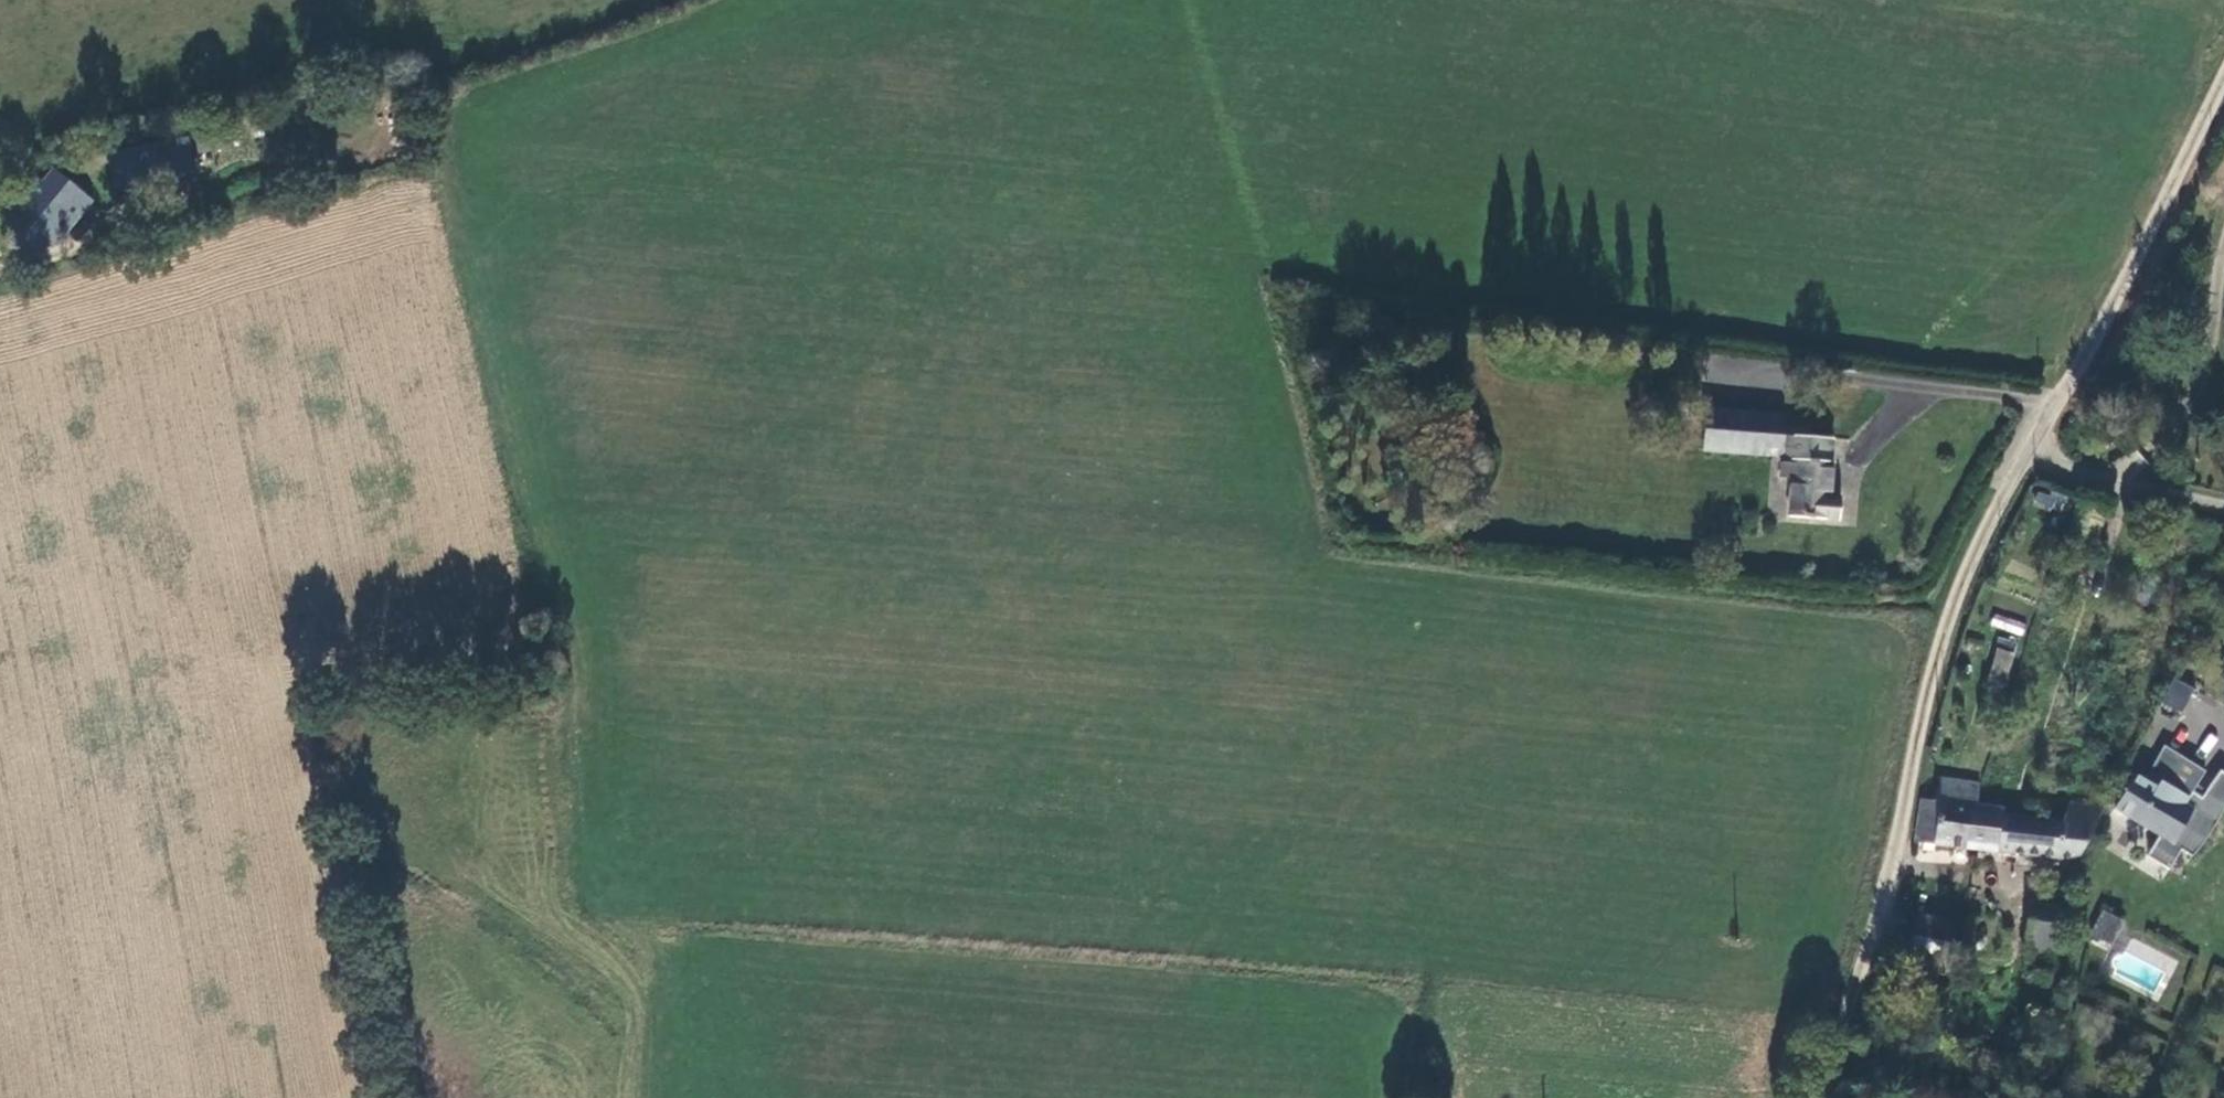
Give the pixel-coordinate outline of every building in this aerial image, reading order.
[(131,173),(155,175),(158,148),(134,145),(131,173)] [(67,201),(55,217),(70,229),(92,201),(56,171),(45,185),(67,201)] [(55,217),(67,201),(45,185),(37,178),(5,218),(35,243),(37,238),(47,247),(58,243),(70,229),(55,217)] [(1758,413),(1701,408),(1698,447),(1756,451),(1758,413)] [(1831,461),(1832,438),(1785,432),(1785,416),(1767,414),(1763,450),(1781,452),(1779,472),(1792,472),(1787,516),(1839,520),(1841,498),(1830,496),(1832,461),(1831,461)] [(2037,488),(2032,504),(2063,513),(2067,497),(2037,488)] [(1993,612),(1988,625),(2021,637),(2026,624),(1993,612)] [(2002,686),(2012,654),(1998,650),(1988,682),(2002,686)] [(2174,677),(2161,702),(2180,713),(2194,688),(2174,677)] [(2180,753),(2164,742),(2148,770),(2163,779),(2180,753)] [(2135,771),(2114,805),(2159,832),(2146,852),(2168,866),(2180,846),(2192,853),(2193,852),(2195,849),(2197,847),(2198,845),(2200,843),(2202,841),(2210,829),(2213,825),(2218,817),(2218,815),(2220,812),(2223,805),(2223,770),(2220,767),(2206,787),(2201,794),(2192,788),(2197,781),(2205,769),(2180,753),(2163,779),(2148,770),(2145,777),(2135,771)] [(1977,806),(1979,785),(1938,779),(1934,800),(1922,799),(1915,842),(1974,849),(1977,806)] [(2206,787),(2197,781),(2192,788),(2201,794),(2206,787)] [(2002,807),(1977,806),(1974,849),(2049,856),(2077,857),(2105,804),(2074,799),(2067,820),(2001,814),(2002,807)] [(2062,904),(2031,900),(2026,944),(2057,948),(2062,904)] [(2126,922),(2106,912),(2093,936),(2113,947),(2126,922)] [(1918,916),(1912,948),(1954,958),(1960,925),(1918,916)] [(1982,945),(1965,932),(1963,935),(1961,938),(1960,942),(1962,948),(1966,950),(1969,951),(1972,952),(1975,951),(1977,950),(1979,948),(1982,945)]
